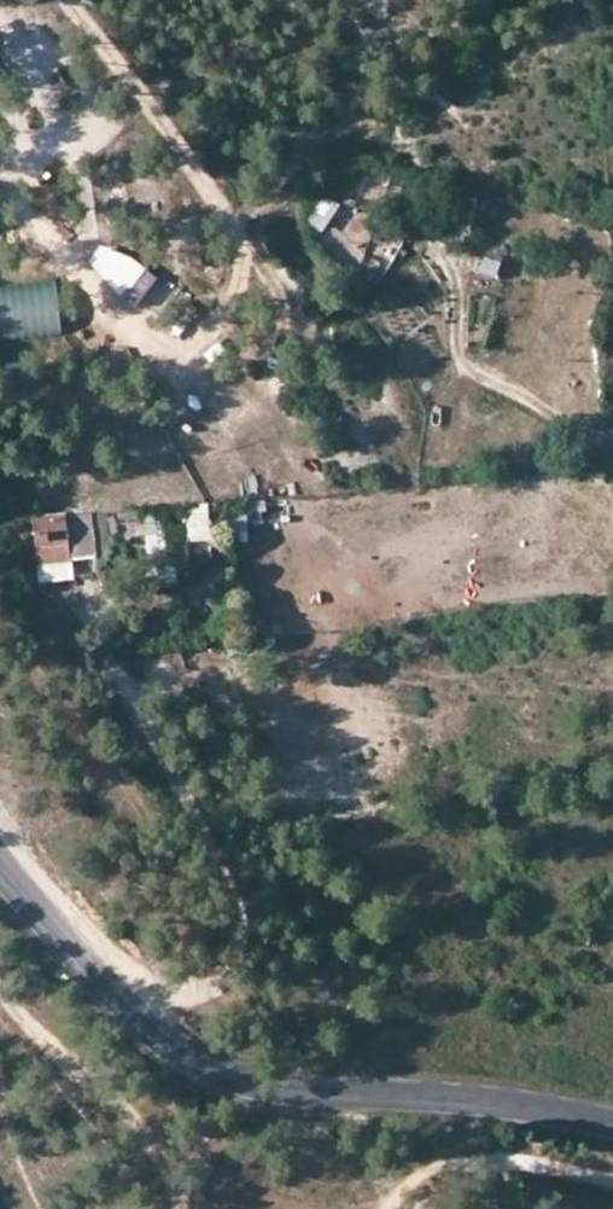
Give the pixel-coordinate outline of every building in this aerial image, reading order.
[(319,230),(335,202),(320,193),(304,222),(319,230)] [(58,335),(56,284),(0,287),(0,337),(58,335)] [(181,540),(208,538),(205,500),(178,502),(181,540)] [(145,569),(161,568),(157,505),(141,506),(145,569)] [(61,511),(31,514),(35,562),(65,559),(61,511)]
